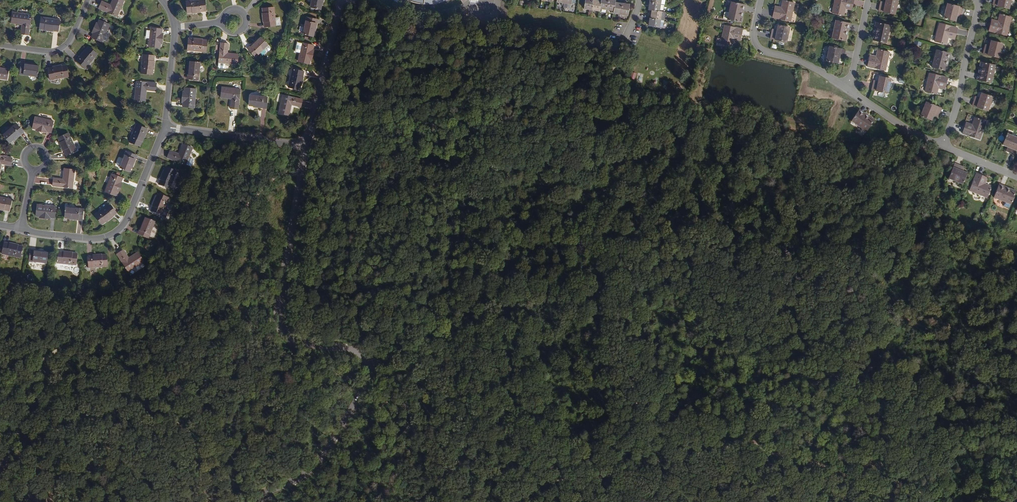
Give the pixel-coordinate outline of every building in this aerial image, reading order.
[(111,5),(103,1),(100,8),(117,16),(124,0),(113,0),(111,5)] [(205,0),(197,0),(186,1),(187,12),(206,10),(205,0)] [(311,7),(321,9),(322,4),(323,0),(313,0),(311,7)] [(590,12),(592,4),(592,1),(585,0),(583,11),(590,12)] [(600,5),(599,11),(606,12),(608,2),(601,0),(600,5)] [(660,7),(663,8),(664,8),(665,2),(664,1),(659,0),(650,0),(649,6),(660,7)] [(794,3),(782,0),(781,7),(779,12),(773,10),(772,17),(790,21),(794,3)] [(826,12),(837,14),(839,7),(840,3),(846,4),(847,0),(828,0),(826,12)] [(885,1),(884,4),(880,3),(878,10),(894,13),(897,0),(885,0),(885,1)] [(992,5),(1008,9),(1011,0),(994,0),(992,5)] [(613,14),(614,6),(615,3),(608,2),(606,12),(613,14)] [(742,4),(731,2),(728,12),(725,11),(724,12),(723,18),(740,22),(742,16),(739,16),(742,4)] [(963,7),(948,3),(944,17),(955,20),(956,15),(957,12),(961,14),(963,7)] [(592,4),(590,12),(599,14),(599,11),(600,5),(592,4)] [(621,7),(614,6),(613,14),(612,16),(619,17),(621,7)] [(648,13),(653,13),(661,15),(662,13),(659,13),(660,7),(649,6),(648,13)] [(276,26),(274,7),(263,9),(265,27),(276,26)] [(621,7),(619,17),(626,19),(628,8),(621,7)] [(32,15),(14,13),(12,22),(23,24),(22,33),(29,34),(32,15)] [(661,15),(653,13),(652,22),(663,24),(664,22),(660,21),(661,15)] [(1011,18),(999,15),(997,22),(996,27),(990,25),(988,32),(1006,36),(1011,18)] [(317,19),(307,16),(303,33),(313,36),(314,31),(317,19)] [(61,20),(42,17),(41,28),(59,31),(61,20)] [(834,20),(823,18),(819,35),(833,39),(834,33),(832,32),(834,20)] [(110,24),(100,20),(98,24),(94,33),(92,37),(103,41),(110,24)] [(663,24),(652,22),(649,21),(648,28),(663,31),(664,24),(663,24)] [(890,25),(876,22),(874,28),(877,28),(874,40),(886,43),(890,25)] [(957,28),(939,23),(935,42),(946,45),(948,38),(949,33),(955,35),(957,28)] [(742,30),(724,26),(720,44),(732,46),(733,39),(734,35),(740,36),(742,30)] [(790,28),(778,26),(777,31),(776,34),(772,33),(771,39),(786,43),(790,28)] [(162,29),(151,28),(150,31),(147,31),(146,38),(150,39),(149,47),(160,48),(160,44),(161,34),(162,29)] [(206,39),(188,37),(187,48),(205,50),(206,39)] [(270,48),(261,38),(258,41),(249,50),(255,58),(265,49),(267,51),(269,51),(271,49),(270,48)] [(258,41),(257,40),(247,49),(249,50),(258,41)] [(1003,43),(992,40),(990,45),(990,48),(985,47),(983,53),(999,57),(1003,43)] [(228,44),(221,43),(219,63),(237,65),(238,54),(227,53),(228,44)] [(313,46),(302,43),(298,61),(309,64),(310,60),(312,50),(313,46)] [(840,49),(824,45),(821,59),(832,62),(834,57),(834,54),(839,55),(840,49)] [(98,53),(89,46),(78,61),(86,68),(98,53)] [(889,52),(877,50),(876,57),(875,61),(869,60),(868,67),(885,70),(889,52)] [(948,53),(936,50),(931,68),(945,71),(947,66),(945,65),(948,53)] [(154,56),(143,55),(141,74),(152,75),(154,56)] [(201,62),(190,61),(190,66),(189,79),(199,80),(201,62)] [(997,66),(983,63),(982,69),(984,69),(982,81),(993,84),(997,66)] [(34,66),(21,64),(20,74),(37,77),(39,67),(34,66)] [(69,76),(67,65),(48,68),(51,80),(69,76)] [(7,79),(8,69),(0,68),(0,78),(7,79)] [(303,71),(292,69),(288,87),(299,90),(303,71)] [(947,78),(929,74),(924,92),(936,95),(938,88),(939,83),(945,85),(947,78)] [(890,79),(879,77),(878,82),(877,84),(873,83),(871,90),(887,93),(890,79)] [(156,84),(137,82),(135,100),(145,101),(147,90),(156,91),(156,84)] [(241,89),(223,87),(222,97),(232,98),(231,108),(238,109),(241,89)] [(196,90),(185,89),(185,92),(184,103),(183,107),(195,108),(196,90)] [(992,97),(982,93),(980,97),(979,100),(974,99),(972,105),(988,110),(992,97)] [(269,97),(251,95),(250,105),(255,105),(268,107),(269,97)] [(302,100),(283,96),(278,114),(288,116),(291,105),(300,107),(302,100)] [(941,108),(925,102),(920,116),(931,120),(933,115),(934,113),(938,114),(941,108)] [(857,113),(868,120),(869,118),(858,111),(857,113)] [(868,120),(857,113),(850,123),(865,133),(874,121),(869,118),(868,120)] [(53,122),(35,118),(32,129),(36,130),(46,132),(51,133),(53,122)] [(984,123),(973,118),(971,125),(969,129),(963,127),(961,134),(977,140),(984,123)] [(23,132),(17,124),(3,135),(10,143),(13,140),(23,132)] [(147,129),(137,125),(129,142),(140,146),(147,129)] [(14,141),(24,133),(23,132),(13,140),(14,141)] [(76,151),(68,134),(58,138),(66,155),(76,151)] [(1008,134),(1003,145),(1008,147),(1010,148),(1009,152),(1015,155),(1016,150),(1016,138),(1008,134)] [(193,149),(183,145),(179,155),(170,152),(168,158),(186,166),(193,149)] [(136,156),(126,151),(120,168),(130,172),(131,168),(136,156)] [(0,156),(0,166),(0,163),(10,165),(12,158),(0,156)] [(961,167),(955,164),(949,179),(962,185),(966,174),(961,172),(959,171),(961,167)] [(177,173),(166,168),(159,185),(170,190),(177,173)] [(75,171),(65,170),(63,180),(54,180),(53,187),(73,189),(75,171)] [(123,179),(112,174),(105,192),(116,196),(117,193),(121,183),(123,179)] [(982,176),(975,174),(968,191),(985,198),(990,187),(984,184),(979,182),(982,176)] [(1009,192),(998,187),(994,199),(1010,205),(1016,192),(1010,190),(1009,192)] [(169,199),(158,195),(151,212),(161,216),(169,199)] [(0,198),(0,209),(9,211),(11,200),(0,198)] [(117,213),(110,204),(95,216),(102,224),(117,213)] [(55,207),(37,205),(36,216),(40,217),(50,218),(54,218),(55,207)] [(83,210),(66,208),(65,218),(70,218),(82,220),(83,210)] [(155,223),(145,219),(144,224),(139,236),(148,240),(155,223)] [(23,247),(4,243),(2,254),(20,258),(23,247)] [(48,254),(31,251),(29,262),(47,264),(48,254)] [(129,259),(123,251),(117,255),(128,272),(143,262),(137,253),(129,259)] [(76,266),(77,254),(58,252),(57,263),(76,266)] [(107,268),(106,256),(88,257),(88,269),(107,268)]
